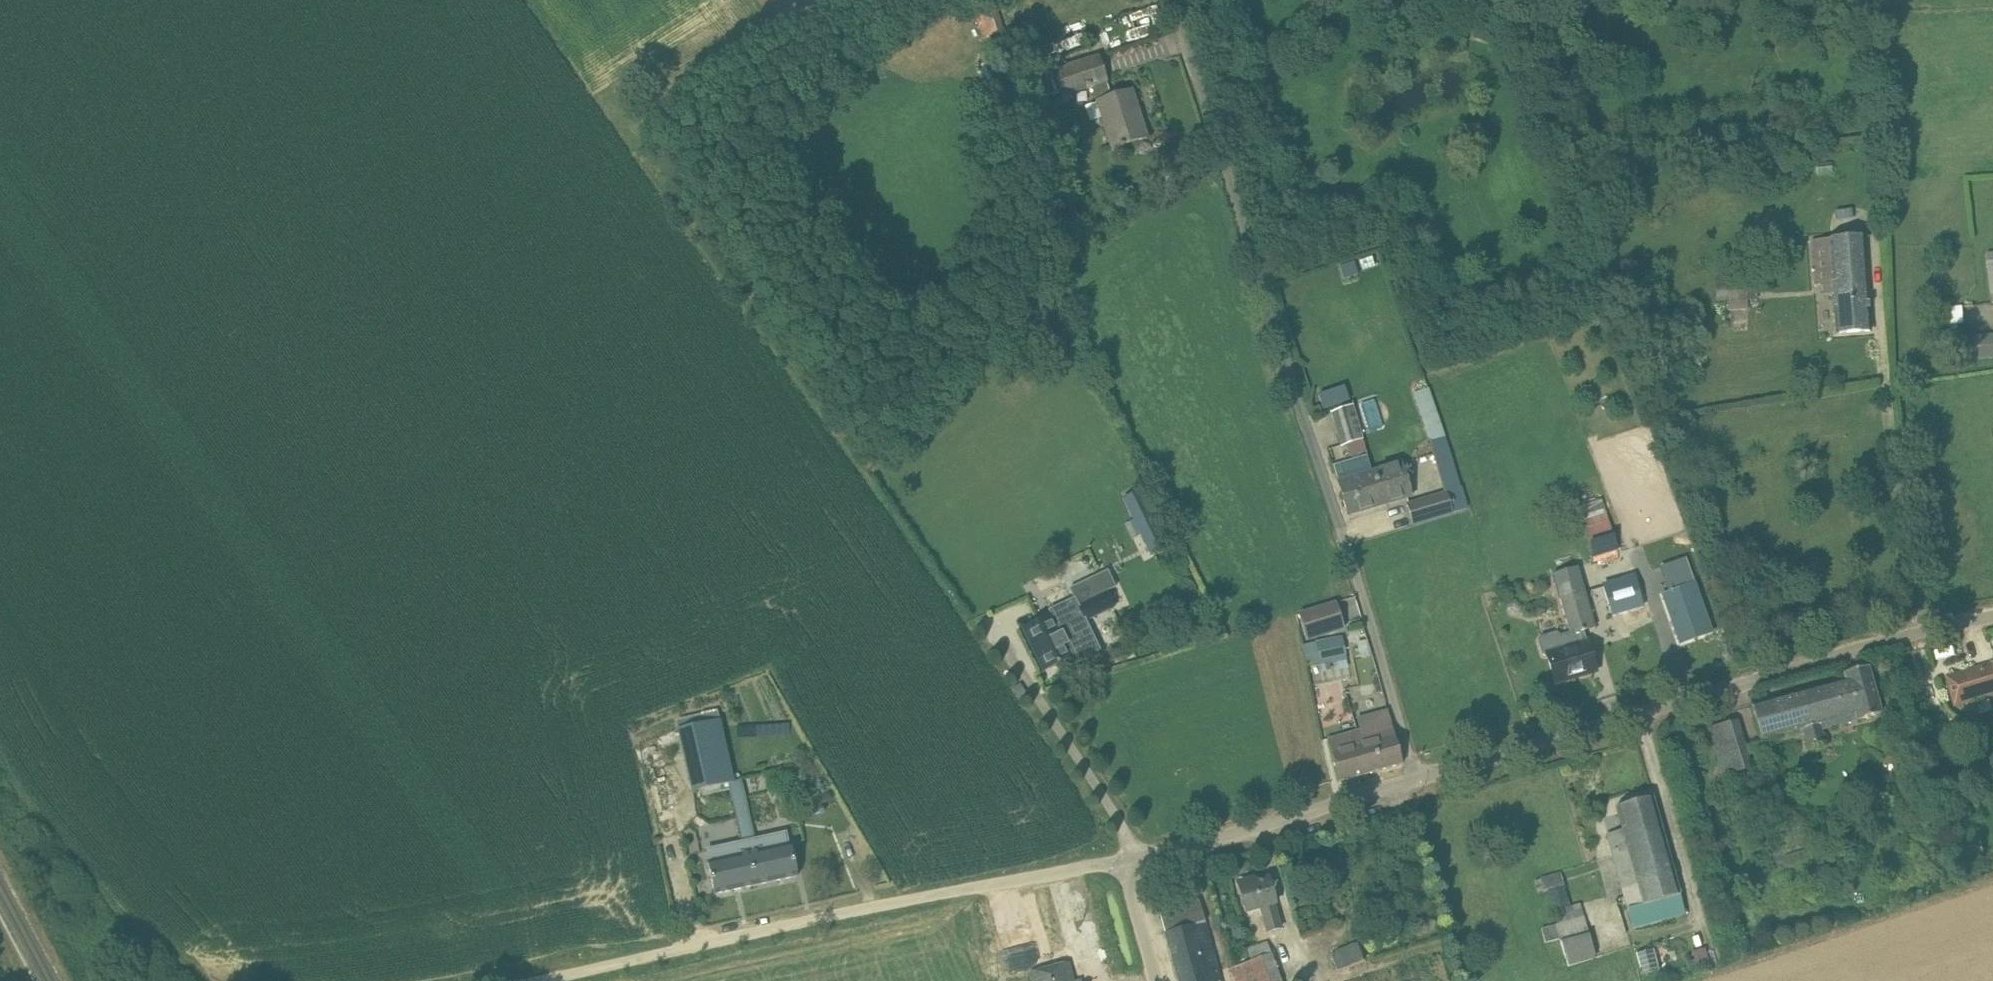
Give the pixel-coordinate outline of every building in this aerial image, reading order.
[(973,10),(981,36),(1001,30),(993,4),(973,10)] [(1477,25),(1473,38),(1486,42),(1490,29),(1477,25)] [(1107,82),(1108,81),(1099,55),(1054,70),(1062,96),(1094,86),(1099,101),(1098,101),(1113,148),(1147,137),(1132,90),(1112,97),(1107,82)] [(990,63),(982,65),(987,84),(996,81),(990,63)] [(1812,239),(1816,296),(1833,295),(1836,333),(1871,330),(1864,236),(1812,239)] [(1355,262),(1340,267),(1344,280),(1359,275),(1355,262)] [(1716,299),(1758,299),(1758,272),(1716,272),(1716,299)] [(1938,309),(1941,325),(1964,322),(1962,305),(1938,309)] [(1965,338),(1968,360),(1992,358),(1992,335),(1965,338)] [(1350,400),(1345,385),(1318,394),(1323,409),(1350,400)] [(1354,405),(1332,412),(1341,444),(1347,443),(1362,438),(1363,438),(1354,405)] [(1362,438),(1347,443),(1350,455),(1366,451),(1362,438)] [(1402,462),(1373,471),(1383,504),(1412,496),(1402,462)] [(1383,504),(1373,471),(1338,481),(1348,515),(1383,504)] [(1462,487),(1407,504),(1413,525),(1469,507),(1462,487)] [(1140,491),(1124,499),(1135,520),(1126,524),(1132,537),(1141,533),(1152,555),(1167,547),(1140,491)] [(1581,507),(1596,558),(1618,552),(1603,501),(1581,507)] [(1540,637),(1539,640),(1543,654),(1545,655),(1547,654),(1555,682),(1596,671),(1588,642),(1583,643),(1580,631),(1596,627),(1578,566),(1552,573),(1569,633),(1560,636),(1559,634),(1557,632),(1540,637)] [(1108,570),(1096,575),(1104,591),(1106,590),(1115,586),(1108,570)] [(1690,570),(1665,578),(1669,590),(1694,581),(1690,570)] [(1634,572),(1602,585),(1616,617),(1623,615),(1636,610),(1648,605),(1634,572)] [(1694,584),(1664,595),(1673,620),(1675,619),(1677,625),(1675,626),(1681,642),(1711,631),(1694,584)] [(1077,604),(1085,620),(1114,607),(1106,590),(1104,591),(1077,604)] [(1050,612),(1022,626),(1043,670),(1069,658),(1072,665),(1101,651),(1086,620),(1085,620),(1077,604),(1074,597),(1049,610),(1050,612)] [(1337,601),(1298,613),(1307,641),(1345,629),(1337,601)] [(1316,642),(1320,660),(1344,655),(1341,637),(1316,642)] [(1122,644),(1111,648),(1115,658),(1126,654),(1122,644)] [(1949,676),(1957,704),(1992,694),(1992,662),(1949,676)] [(1858,719),(1881,713),(1873,685),(1868,666),(1844,673),(1846,679),(1752,704),(1761,739),(1803,728),(1808,748),(1825,743),(1820,723),(1856,714),(1858,719)] [(720,719),(679,729),(693,791),(734,782),(720,719)] [(1327,739),(1339,782),(1403,763),(1391,723),(1362,731),(1362,729),(1327,739)] [(1739,745),(1716,752),(1723,776),(1746,769),(1739,745)] [(1683,754),(1673,757),(1677,772),(1687,769),(1683,754)] [(1607,834),(1634,929),(1685,914),(1652,797),(1616,807),(1623,830),(1607,834)] [(753,828),(739,831),(741,839),(754,836),(753,828)] [(787,841),(749,849),(756,885),(798,876),(792,845),(790,845),(788,845),(787,841)] [(709,863),(708,863),(714,894),(756,885),(749,849),(710,858),(711,862),(709,863)] [(1339,860),(1320,866),(1325,880),(1343,874),(1339,860)] [(1560,872),(1541,877),(1545,889),(1564,884),(1560,872)] [(1255,879),(1239,884),(1244,903),(1246,911),(1261,907),(1268,933),(1281,928),(1274,903),(1275,903),(1269,880),(1256,883),(1255,879)] [(1199,898),(1159,910),(1179,980),(1222,980),(1199,898)] [(1559,924),(1542,928),(1546,942),(1561,938),(1568,965),(1595,957),(1584,917),(1559,924)] [(1231,968),(1236,980),(1282,980),(1268,942),(1248,949),(1252,960),(1231,968)] [(1331,955),(1338,972),(1365,961),(1358,943),(1331,955)] [(1692,953),(1697,971),(1719,964),(1715,947),(1692,953)] [(1637,954),(1643,975),(1658,971),(1652,950),(1637,954)] [(1074,980),(1069,962),(1031,972),(1033,980),(1074,980)]
